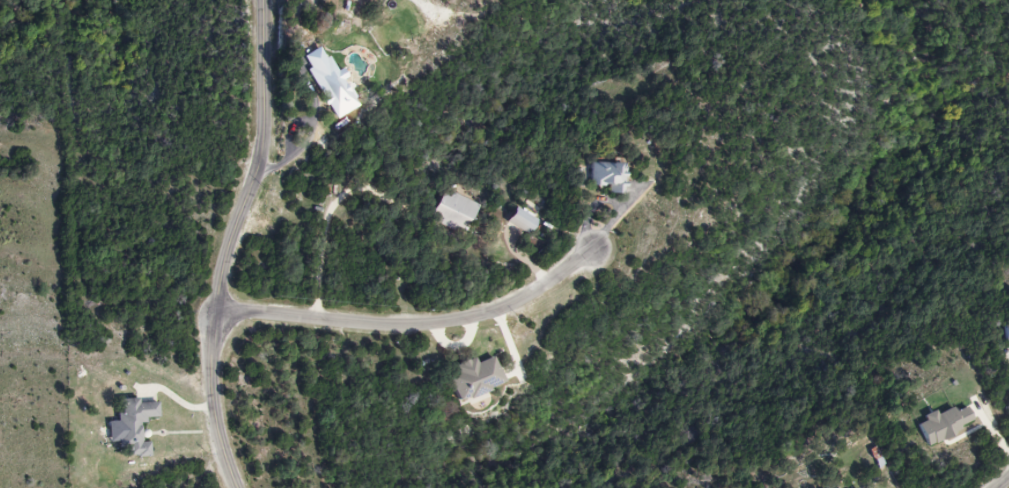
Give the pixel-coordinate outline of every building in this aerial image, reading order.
[(306,70),(336,119),(356,107),(326,57),(306,70)] [(348,68),(356,84),(366,78),(358,63),(348,68)] [(624,194),(624,163),(590,163),(590,187),(608,187),(608,194),(624,194)] [(441,191),(430,221),(465,233),(476,204),(441,191)] [(527,234),(534,222),(513,209),(506,221),(527,234)] [(454,399),(499,387),(491,358),(473,363),(472,360),(453,366),(456,375),(448,377),(454,399)] [(116,401),(118,457),(147,457),(147,443),(137,443),(136,424),(144,424),(144,418),(155,417),(155,400),(116,401)] [(927,447),(962,430),(960,427),(971,422),(962,403),(916,424),(927,447)]
